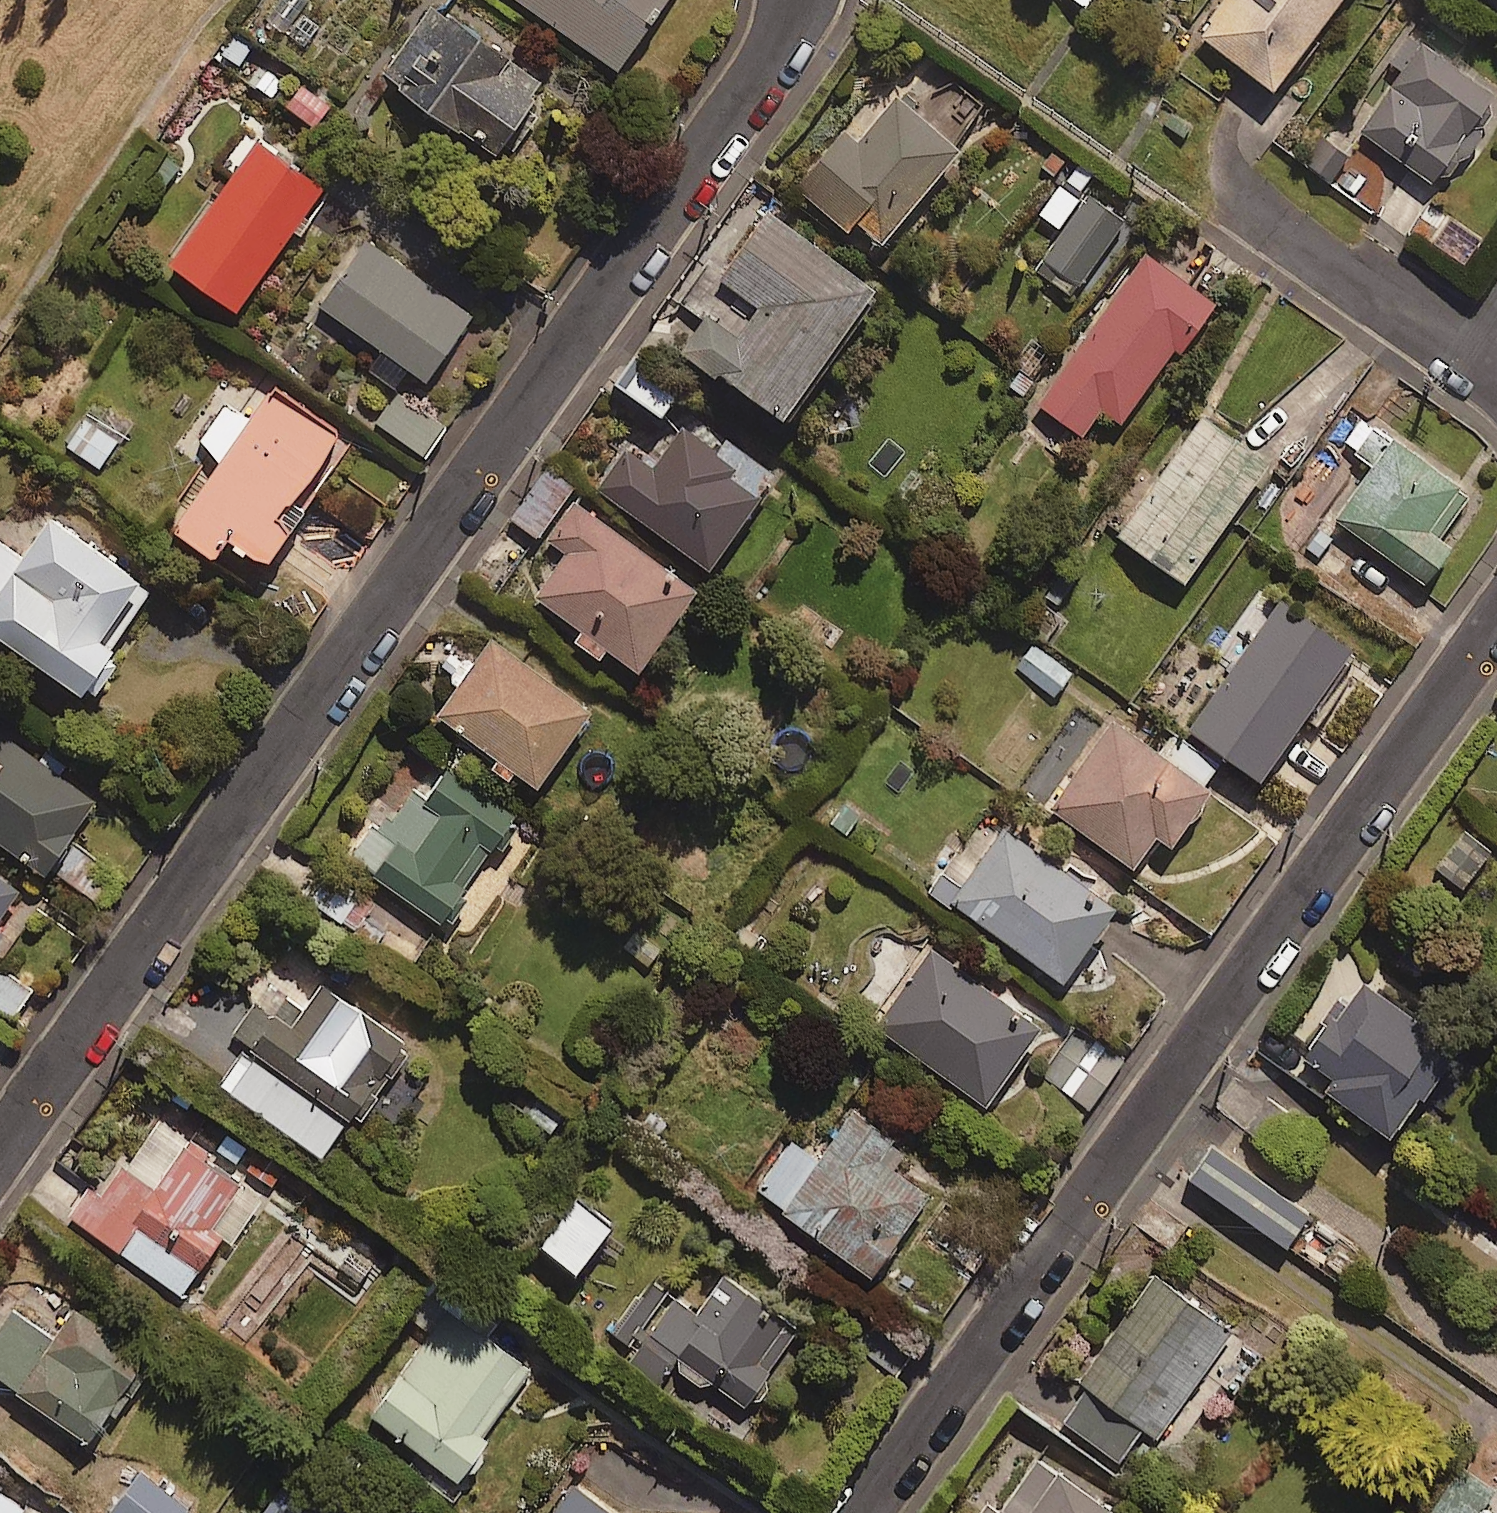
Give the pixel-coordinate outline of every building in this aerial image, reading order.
[(447,0),(431,0),(385,62),(489,139),(541,69),(447,0)] [(615,60),(657,0),(530,0),(615,60)] [(1276,72),(1289,81),(1321,39),(1308,30),(1331,0),(1223,0),(1201,28),(1270,80),(1276,72)] [(257,43),(229,24),(207,57),(235,76),(257,43)] [(1401,67),(1360,124),(1436,179),(1496,95),(1496,91),(1423,38),(1419,42),(1407,34),(1389,59),(1401,67)] [(290,73),(267,56),(244,87),(267,104),(290,73)] [(332,96),(297,74),(277,107),(312,129),(332,96)] [(956,142),(892,90),(854,137),(842,126),(795,184),(845,225),(854,213),(881,235),(956,142)] [(235,299),(289,223),(299,230),(311,212),(302,206),(321,179),(255,132),(169,252),(235,299)] [(1350,156),(1321,134),(1302,159),(1331,181),(1350,156)] [(1073,156),(1035,207),(1058,225),(1096,174),(1073,156)] [(1126,215),(1094,190),(1036,267),(1068,291),(1126,215)] [(868,269),(762,196),(715,265),(758,294),(750,306),(718,285),(684,334),(779,399),(868,269)] [(427,377),(491,288),(383,210),(317,302),(377,345),(366,361),(393,381),(407,363),(427,377)] [(1119,415),(1172,342),(1179,347),(1214,298),(1147,250),(1039,399),(1080,429),(1100,401),(1119,415)] [(675,385),(637,358),(622,379),(659,407),(675,385)] [(335,426),(272,381),(246,417),(224,401),(199,436),(220,451),(174,516),(210,542),(224,522),(264,551),(300,500),(288,491),(335,426)] [(442,425),(393,394),(376,421),(425,452),(442,425)] [(129,420),(96,395),(64,438),(98,463),(129,420)] [(1266,453),(1201,407),(1117,527),(1182,573),(1266,453)] [(718,439),(684,415),(661,449),(633,430),(597,483),(709,558),(772,464),(723,431),(718,439)] [(1467,488),(1362,415),(1344,441),(1371,459),(1334,514),(1422,575),(1448,537),(1438,530),(1467,488)] [(569,485),(544,468),(512,515),(537,532),(569,485)] [(599,647),(605,638),(636,660),(692,578),(574,498),(548,535),(560,543),(530,587),(578,620),(572,629),(599,647)] [(57,522),(32,560),(0,539),(0,592),(10,598),(0,613),(0,633),(101,700),(105,694),(111,698),(131,668),(123,662),(128,656),(120,651),(160,590),(57,522)] [(1351,642),(1281,592),(1189,721),(1259,771),(1351,642)] [(587,701),(489,634),(439,708),(537,775),(587,701)] [(1070,670),(1031,642),(1015,666),(1053,693),(1070,670)] [(1161,750),(1111,715),(1050,802),(1132,859),(1155,827),(1171,838),(1222,765),(1174,731),(1161,750)] [(37,754),(0,727),(0,835),(41,865),(93,794),(61,771),(68,762),(44,745),(37,754)] [(510,810),(444,766),(423,797),(401,782),(352,856),(440,915),(510,810)] [(1113,898),(1000,822),(950,897),(1064,972),(1113,898)] [(0,873),(0,922),(23,889),(0,873)] [(1037,1020),(927,945),(876,1021),(985,1095),(1037,1020)] [(406,1038),(303,969),(278,1006),(259,992),(232,1031),(246,1041),(220,1079),(321,1148),(347,1109),(354,1113),(406,1038)] [(1455,1041),(1363,970),(1303,1047),(1330,1068),(1323,1076),(1388,1127),(1455,1041)] [(1121,1060),(1077,1030),(1044,1077),(1089,1107),(1121,1060)] [(902,1141),(853,1106),(817,1156),(790,1137),(756,1185),(869,1264),(925,1185),(889,1160),(902,1141)] [(243,1176),(164,1120),(129,1169),(110,1155),(71,1211),(180,1287),(221,1229),(211,1222),(243,1176)] [(1310,1206),(1213,1138),(1187,1175),(1284,1243),(1310,1206)] [(609,1221),(575,1194),(539,1240),(573,1267),(609,1221)] [(1231,1329),(1156,1273),(1079,1377),(1088,1384),(1064,1418),(1117,1457),(1143,1422),(1155,1432),(1231,1329)] [(720,1327),(645,1276),(608,1331),(632,1348),(625,1359),(658,1381),(673,1359),(740,1403),(795,1322),(746,1288),(720,1327)] [(26,1280),(0,1316),(0,1373),(88,1437),(146,1357),(74,1305),(70,1312),(26,1280)] [(487,1432),(480,1427),(527,1364),(447,1305),(370,1410),(457,1474),(487,1432)] [(1027,1441),(976,1512),(1128,1512),(1027,1441)] [(1462,1465),(1432,1512),(1496,1512),(1496,1487),(1462,1465)] [(139,1466),(107,1508),(114,1512),(181,1512),(188,1504),(139,1466)] [(288,1475),(263,1512),(345,1512),(288,1475)] [(573,1485),(554,1512),(613,1512),(573,1485)] [(0,1491),(0,1512),(16,1512),(21,1506),(0,1491)]
